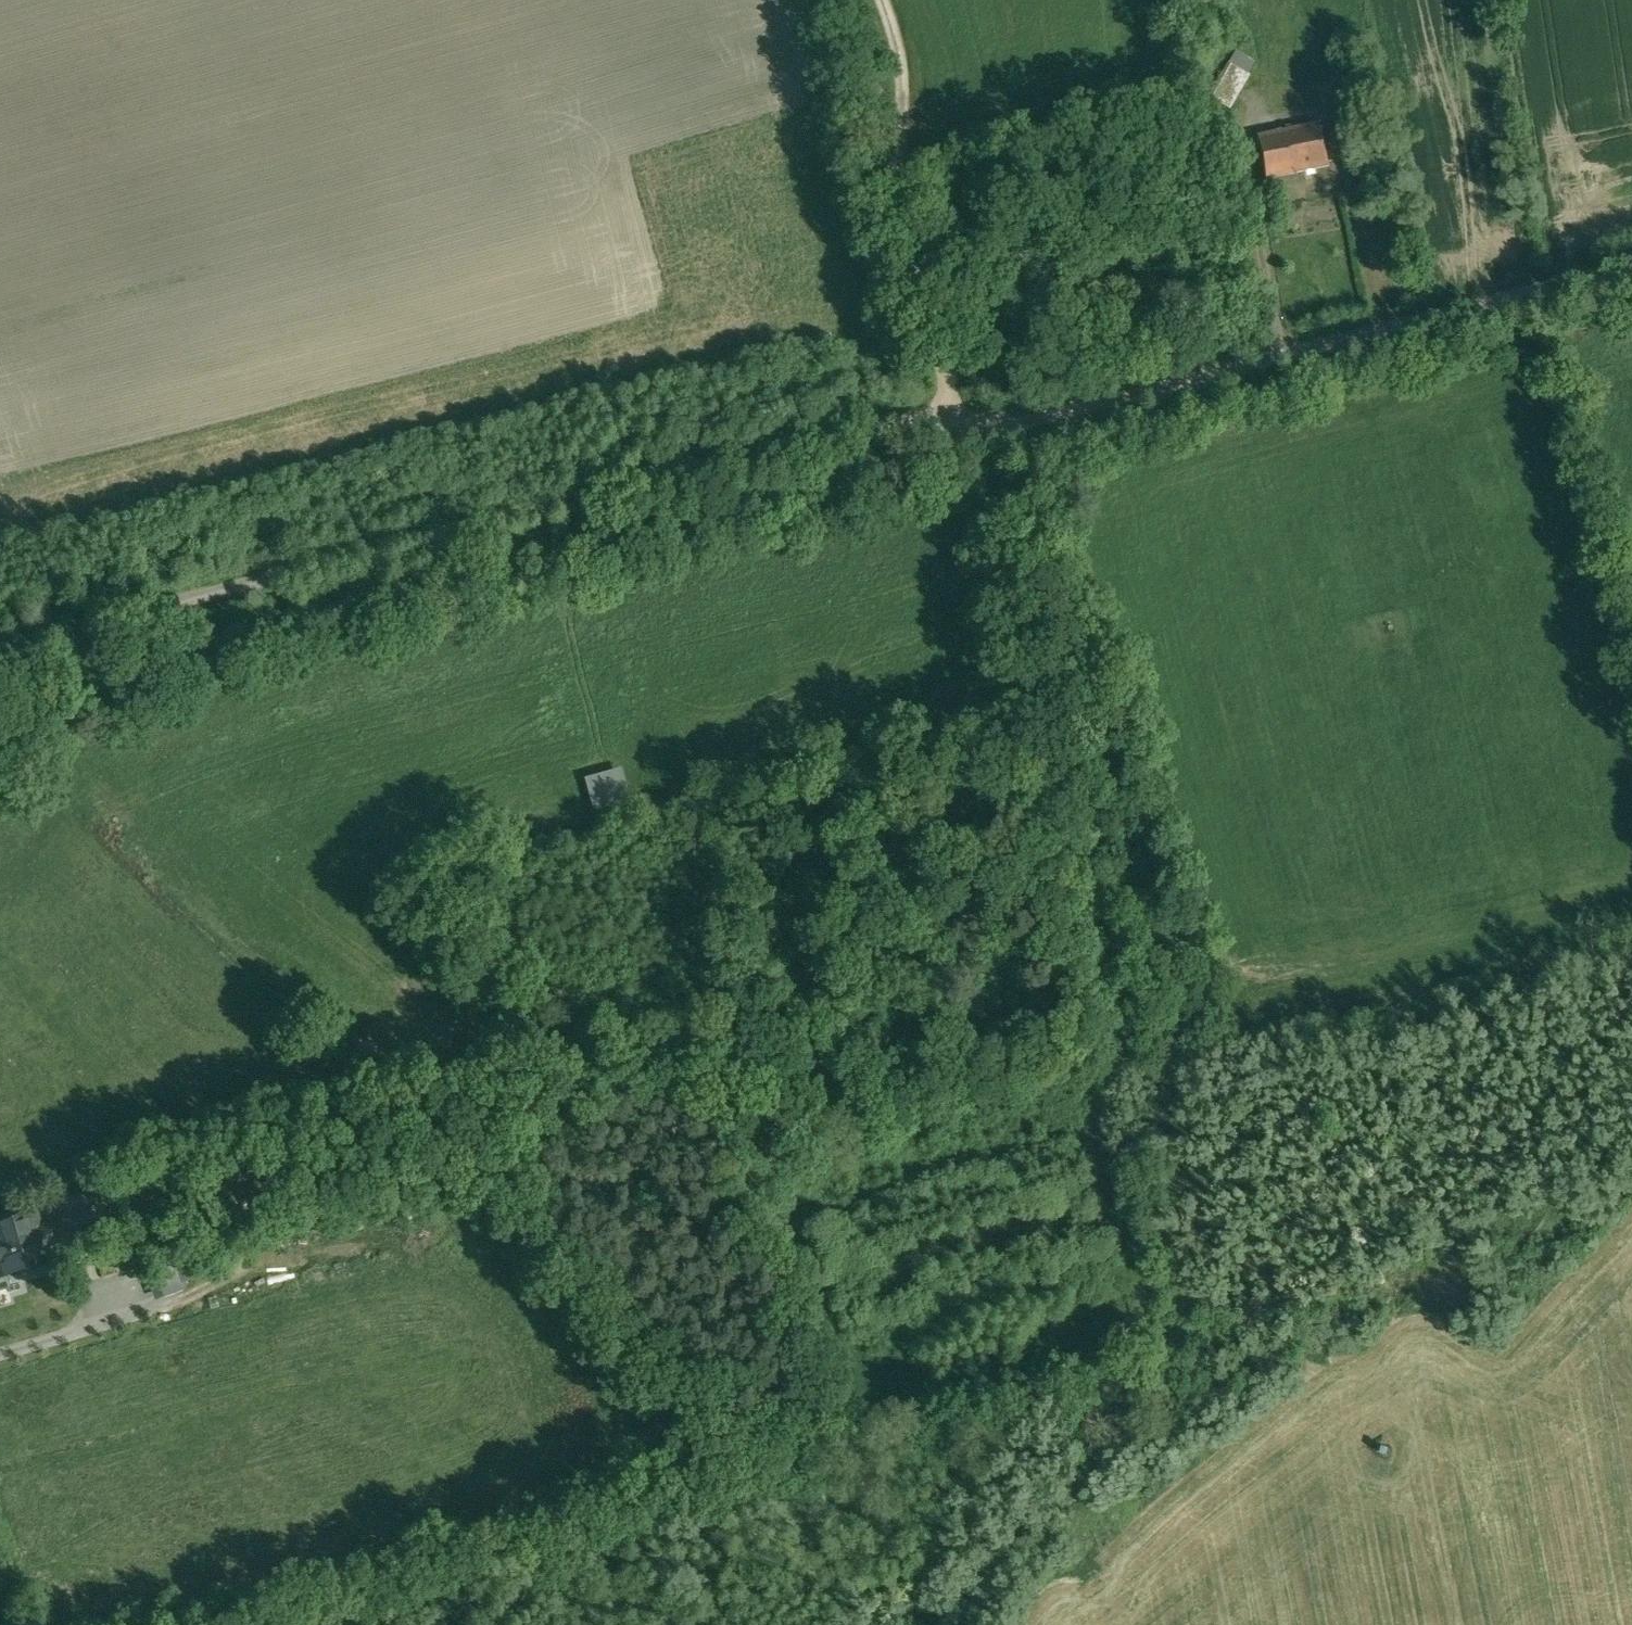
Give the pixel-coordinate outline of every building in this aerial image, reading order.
[(1230,50),(1213,100),(1236,108),(1253,58),(1230,50)] [(1321,123),(1257,136),(1266,179),(1330,166),(1321,123)] [(585,780),(594,812),(631,801),(622,770),(585,780)] [(85,1196),(68,1200),(75,1227),(93,1222),(85,1196)] [(0,1226),(0,1267),(2,1275),(49,1261),(45,1247),(51,1245),(46,1228),(40,1230),(36,1216),(0,1226)] [(162,1297),(183,1289),(170,1253),(149,1260),(162,1297)]
